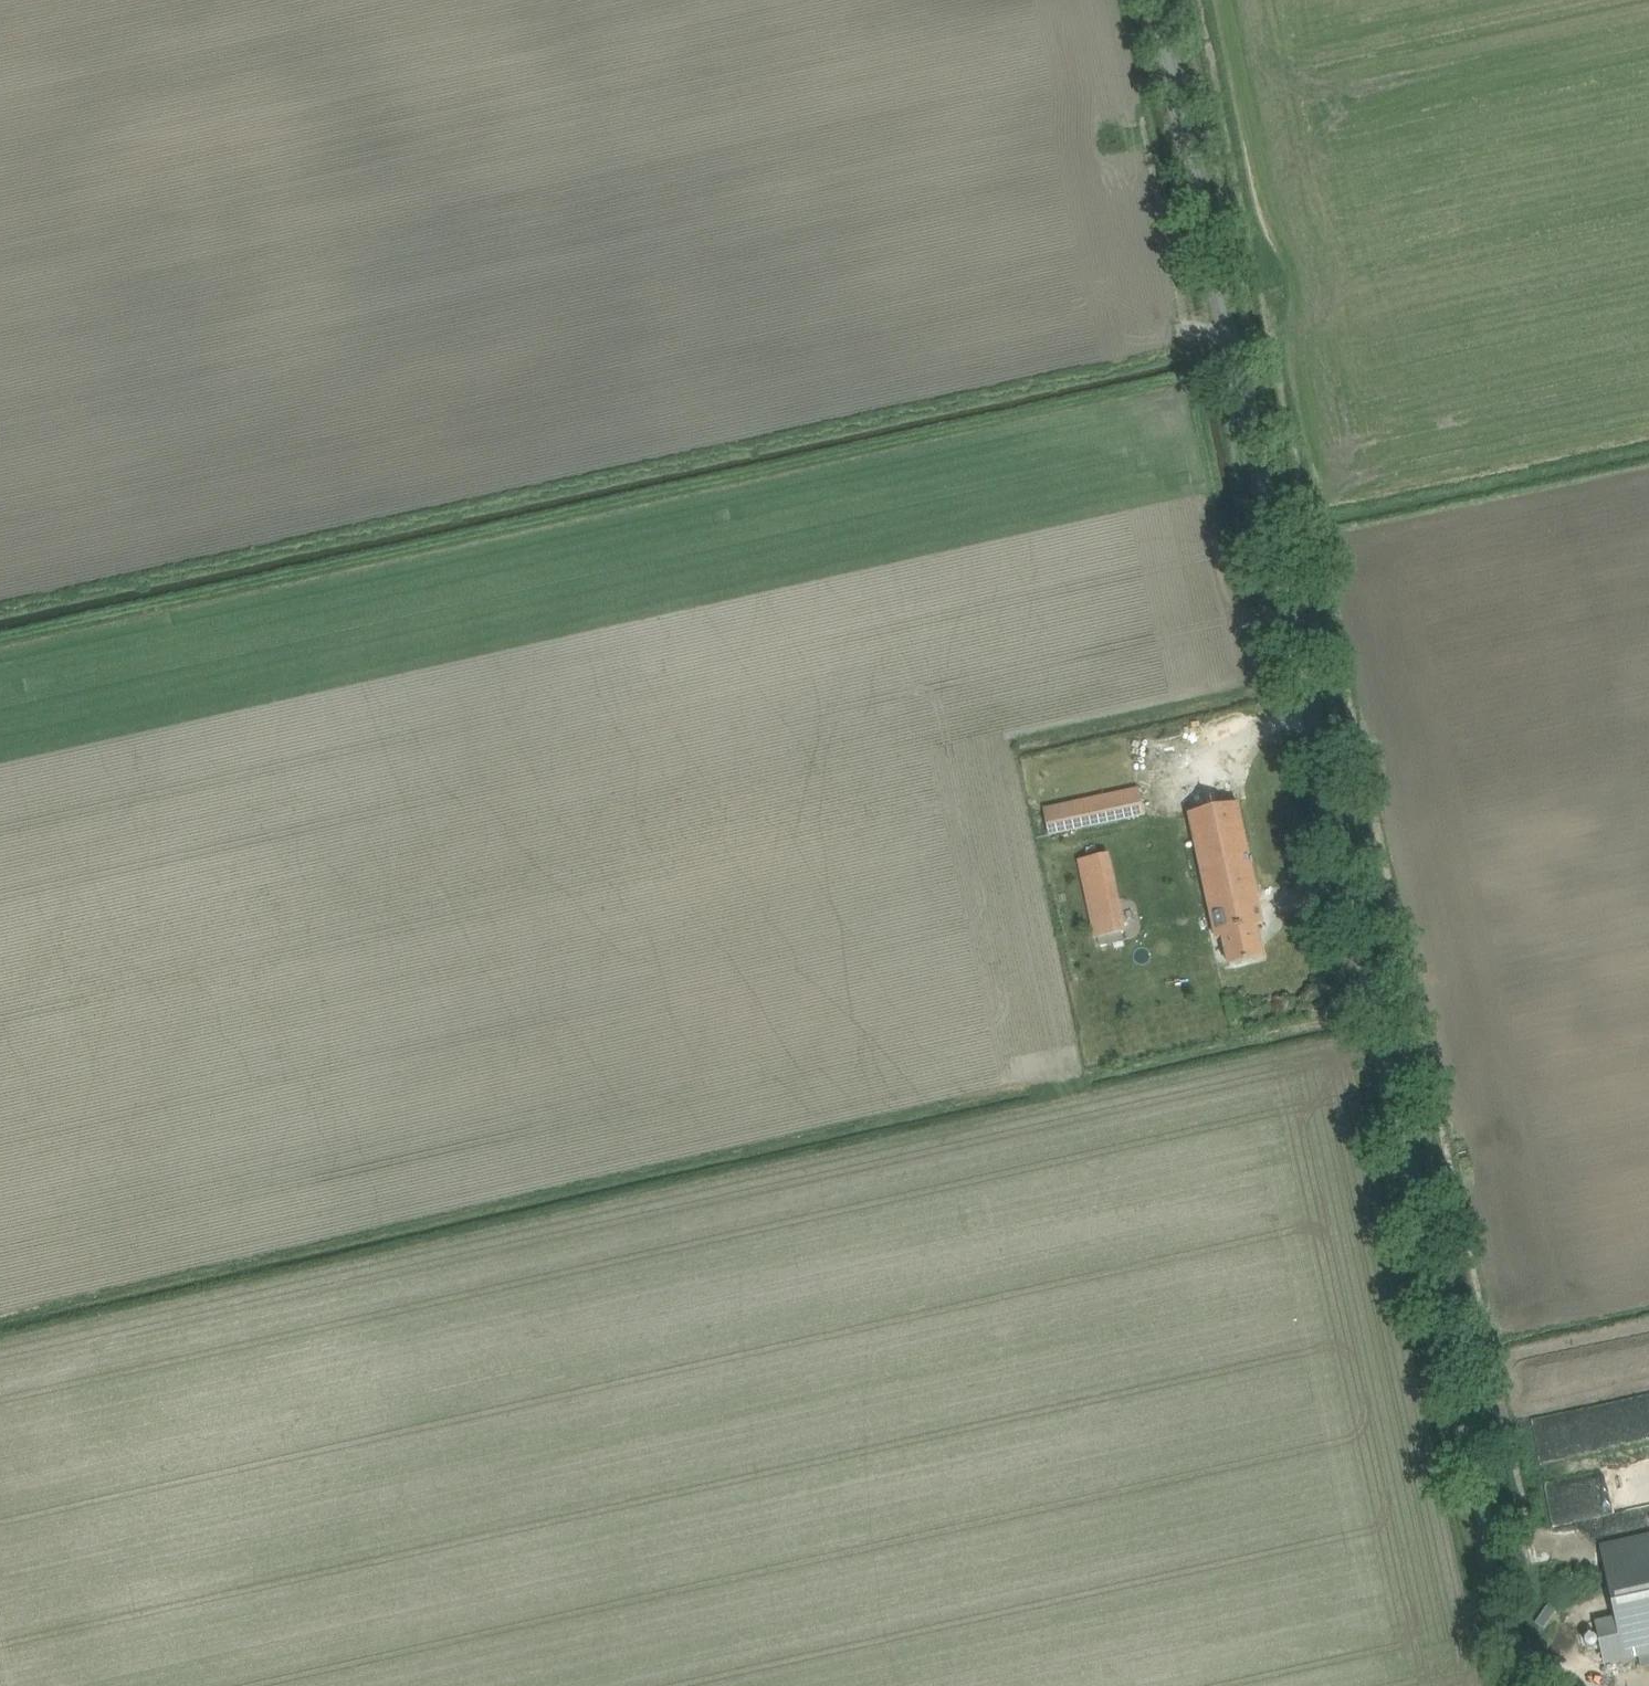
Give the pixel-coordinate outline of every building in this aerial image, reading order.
[(1045,808),(1051,836),(1146,815),(1140,787),(1045,808)] [(1224,937),(1230,965),(1264,958),(1257,924),(1264,923),(1238,803),(1190,813),(1217,939),(1224,937)] [(1113,868),(1110,854),(1078,861),(1081,875),(1113,868)] [(1125,941),(1123,932),(1099,937),(1099,938),(1101,946),(1125,941)] [(1622,1542),(1600,1546),(1616,1617),(1595,1622),(1604,1662),(1648,1652),(1648,1536),(1622,1542)]
